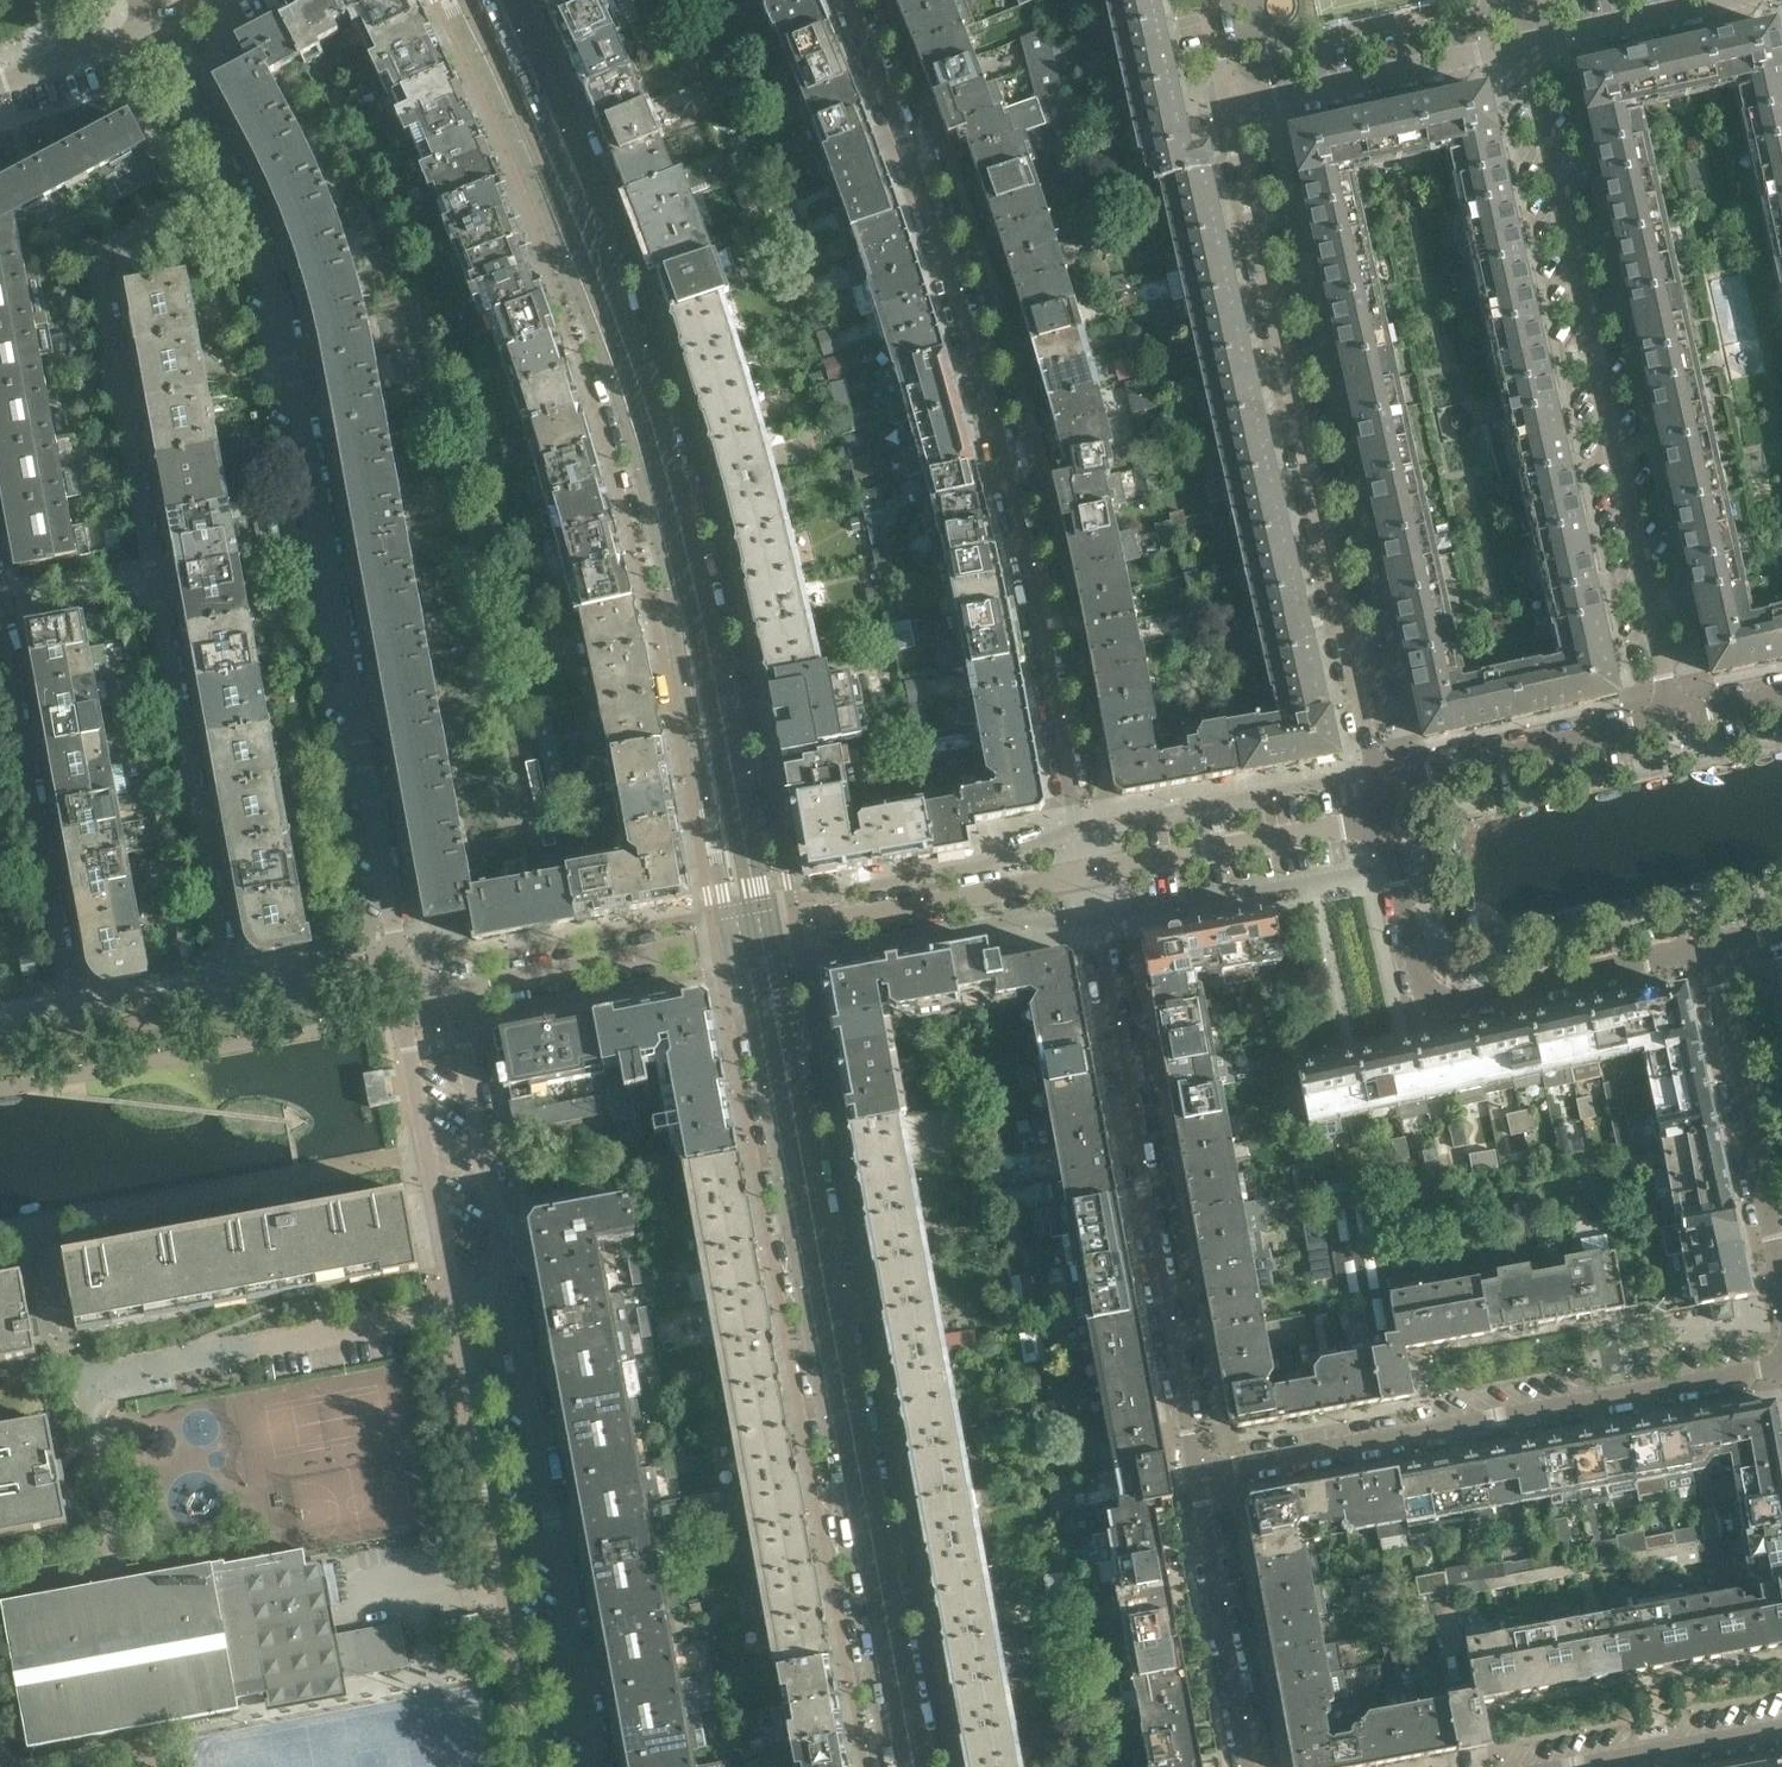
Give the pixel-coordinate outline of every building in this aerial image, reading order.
[(379,0),(316,0),(280,19),(301,58),(302,59),(321,49),(318,44),(339,33),(334,22),(352,12),(379,0)] [(415,0),(379,0),(352,12),(359,26),(367,22),(374,36),(421,14),(415,0)] [(552,20),(592,0),(543,0),(552,20)] [(600,0),(592,0),(552,20),(568,54),(614,33),(600,0)] [(770,9),(764,11),(773,31),(779,28),(787,44),(829,26),(818,0),(766,0),(770,9)] [(944,0),(895,0),(904,23),(947,6),(944,0)] [(1157,0),(1105,0),(1112,34),(1161,23),(1157,5),(1158,4),(1157,0)] [(968,60),(958,33),(947,6),(904,23),(915,49),(926,76),(968,60)] [(434,42),(421,14),(374,36),(380,50),(372,54),(378,68),(434,42)] [(269,75),(301,58),(280,19),(241,40),(247,52),(243,54),(250,67),(219,83),(236,115),(274,95),(274,94),(268,83),(272,81),(269,75)] [(1171,64),(1167,43),(1166,43),(1161,23),(1112,34),(1125,94),(1174,83),(1170,64),(1171,64)] [(1774,25),(1754,29),(1754,28),(1744,31),(1750,62),(1727,67),(1730,81),(1739,79),(1746,114),(1781,107),(1781,60),(1774,25)] [(840,52),(829,26),(787,44),(806,97),(851,78),(840,52)] [(1750,62),(1744,31),(1733,33),(1733,34),(1706,40),(1716,84),(1730,81),(1727,67),(1750,62)] [(629,69),(614,33),(568,54),(584,89),(629,69)] [(1062,91),(1051,48),(1047,33),(1017,40),(1032,99),(1062,91)] [(1716,84),(1706,40),(1687,44),(1687,43),(1666,48),(1666,49),(1647,53),(1657,97),(1716,84)] [(447,70),(434,42),(378,68),(385,82),(393,78),(400,92),(447,70)] [(1657,97),(1647,53),(1620,59),(1620,58),(1609,60),(1616,91),(1639,86),(1643,100),(1657,97)] [(979,88),(968,60),(926,76),(938,108),(954,102),(953,97),(979,88)] [(1642,138),(1634,102),(1643,100),(1639,86),(1616,91),(1609,60),(1599,62),(1599,63),(1579,68),(1589,112),(1590,112),(1595,137),(1594,137),(1597,148),(1642,138)] [(645,104),(629,69),(584,89),(599,124),(645,104)] [(460,99),(447,70),(400,92),(406,106),(398,110),(404,124),(460,99)] [(863,109),(851,78),(806,97),(816,123),(843,111),(845,117),(863,109)] [(1184,123),(1181,108),(1180,102),(1179,103),(1174,83),(1125,94),(1130,113),(1138,153),(1146,152),(1187,143),(1183,124),(1184,123)] [(1009,138),(1002,121),(1011,117),(1007,108),(989,115),(979,88),(953,97),(954,102),(938,108),(952,147),(960,145),(964,156),(970,153),(1009,138)] [(1500,158),(1495,133),(1496,132),(1486,88),(1466,93),(1466,91),(1455,94),(1462,125),(1439,130),(1442,144),(1451,142),(1458,178),(1504,168),(1501,158),(1500,158)] [(304,142),(293,121),(278,92),(274,94),(274,95),(236,115),(254,149),(260,161),(266,174),(310,153),(304,142)] [(1462,125),(1455,94),(1445,96),(1445,97),(1418,103),(1428,147),(1442,144),(1439,130),(1462,125)] [(473,127),(460,99),(404,124),(411,138),(419,134),(426,148),(473,127)] [(1428,147),(1418,103),(1399,107),(1399,106),(1378,111),(1378,112),(1359,116),(1368,160),(1428,147)] [(660,140),(645,104),(599,124),(613,159),(660,140)] [(1746,114),(1753,144),(1781,138),(1781,107),(1746,114)] [(872,135),(863,109),(845,117),(843,111),(816,123),(836,177),(882,160),(872,135)] [(1368,160),(1359,116),(1332,122),(1332,121),(1321,123),(1328,154),(1351,149),(1354,163),(1368,160)] [(159,178),(145,152),(142,147),(142,146),(128,119),(84,142),(98,170),(108,189),(109,189),(117,184),(123,196),(159,178)] [(768,138),(761,122),(748,127),(753,143),(768,138)] [(1354,201),(1346,165),(1354,163),(1351,149),(1328,154),(1321,123),(1311,125),(1311,127),(1291,131),(1301,175),(1302,175),(1307,200),(1306,200),(1308,211),(1354,201)] [(486,155),(473,127),(426,148),(432,162),(423,166),(430,180),(486,155)] [(1034,192),(1024,164),(1014,137),(1009,138),(970,153),(978,176),(989,207),(1034,192)] [(1648,167),(1642,138),(1597,148),(1599,158),(1600,158),(1604,177),(1648,167)] [(1753,144),(1766,204),(1781,200),(1781,138),(1753,144)] [(675,176),(660,140),(613,159),(627,194),(675,176)] [(98,170),(84,142),(41,165),(55,192),(98,170)] [(1210,170),(1205,149),(1190,152),(1189,143),(1188,143),(1187,143),(1146,152),(1152,182),(1160,180),(1210,170)] [(337,218),(324,185),(318,172),(310,153),(266,174),(272,187),(278,200),(284,214),(292,235),(337,218)] [(499,183),(486,155),(430,180),(436,194),(445,190),(452,205),(499,183)] [(891,187),(882,160),(836,177),(855,229),(901,214),(891,187)] [(41,165),(0,187),(0,193),(12,215),(55,192),(41,165)] [(1661,227),(1648,167),(1604,177),(1608,196),(1607,197),(1612,218),(1613,217),(1617,237),(1661,227)] [(1509,198),(1505,179),(1506,179),(1504,168),(1458,178),(1465,208),(1509,198)] [(1218,210),(1213,189),(1212,190),(1209,171),(1210,171),(1210,170),(1160,180),(1173,240),(1221,229),(1217,211),(1218,210)] [(688,200),(678,174),(675,176),(627,194),(638,222),(643,220),(646,222),(661,216),(660,210),(688,200)] [(757,207),(748,184),(747,180),(730,186),(739,212),(757,207)] [(511,211),(499,183),(452,205),(457,218),(448,221),(453,234),(511,211)] [(123,197),(117,185),(108,189),(100,193),(107,206),(124,197),(123,197)] [(1051,247),(1043,220),(1034,192),(989,207),(997,230),(1007,261),(1051,247)] [(9,217),(12,215),(0,193),(0,245),(14,243),(9,217)] [(1519,238),(1514,217),(1513,217),(1509,198),(1465,208),(1478,267),(1522,257),(1518,238),(1519,238)] [(710,260),(698,228),(688,200),(660,210),(661,216),(646,222),(643,220),(638,222),(646,244),(658,278),(710,260)] [(1766,204),(1779,263),(1781,263),(1781,200),(1766,204)] [(1360,230),(1354,201),(1308,211),(1311,221),(1312,221),(1316,240),(1360,230)] [(762,221),(758,210),(757,207),(739,212),(737,213),(742,228),(762,221)] [(522,240),(511,211),(453,234),(459,248),(468,245),(473,259),(522,240)] [(910,241),(901,214),(855,229),(874,281),(919,268),(910,241)] [(82,231),(86,221),(73,215),(69,225),(82,231)] [(354,271),(348,251),(342,231),(337,218),(292,235),(297,248),(302,262),(306,276),(312,298),(358,285),(354,271)] [(60,246),(64,236),(69,225),(48,223),(46,244),(60,246)] [(77,241),(82,231),(69,225),(64,236),(77,241)] [(1675,286),(1661,227),(1617,237),(1621,256),(1620,256),(1625,277),(1626,277),(1630,296),(1675,286)] [(1232,270),(1226,249),(1221,229),(1173,240),(1186,300),(1235,289),(1231,270),(1232,270)] [(1373,290),(1360,230),(1316,240),(1320,259),(1319,260),(1324,281),(1325,280),(1329,300),(1373,290)] [(73,251),(77,241),(64,236),(60,246),(73,251)] [(533,269),(523,242),(522,240),(473,259),(479,273),(470,277),(475,291),(533,269)] [(14,243),(0,245),(0,275),(19,271),(14,243)] [(1068,304),(1059,274),(1051,247),(1007,261),(1014,285),(1022,312),(1041,306),(1043,312),(1068,304)] [(1532,297),(1528,276),(1526,277),(1522,257),(1478,267),(1491,327),(1535,317),(1531,298),(1532,297)] [(729,301),(713,258),(710,260),(658,278),(673,320),(721,304),(729,301)] [(1112,290),(1105,259),(1080,268),(1082,273),(1092,270),(1099,294),(1112,290)] [(919,268),(874,281),(872,282),(881,310),(909,300),(911,307),(929,301),(919,268)] [(544,299),(533,269),(475,291),(481,305),(490,302),(495,316),(544,299)] [(19,271),(0,275),(0,304),(24,300),(19,271)] [(192,336),(182,278),(130,288),(140,345),(192,336)] [(75,290),(73,281),(59,284),(60,293),(75,290)] [(371,340),(367,319),(358,285),(312,298),(316,312),(320,326),(323,340),(327,362),(374,353),(371,340)] [(1688,346),(1675,286),(1630,296),(1634,315),(1633,316),(1638,337),(1639,336),(1643,356),(1688,346)] [(1245,329),(1239,308),(1239,309),(1235,289),(1186,300),(1199,359),(1247,349),(1244,330),(1245,329)] [(76,300),(75,290),(60,293),(62,302),(76,300)] [(1386,350),(1373,290),(1329,300),(1333,319),(1332,319),(1337,340),(1338,340),(1342,359),(1386,350)] [(557,336),(544,299),(495,316),(501,335),(492,338),(499,357),(557,336)] [(24,300),(0,304),(0,334),(30,328),(24,300)] [(937,326),(929,301),(911,307),(909,300),(881,310),(898,366),(900,366),(900,365),(944,350),(937,326)] [(735,347),(721,304),(673,320),(680,341),(686,362),(735,347)] [(1085,360),(1077,332),(1068,304),(1043,312),(1041,306),(1022,312),(1032,345),(1040,374),(1085,360)] [(1545,357),(1541,336),(1540,336),(1535,317),(1491,327),(1504,386),(1548,377),(1544,357),(1545,357)] [(30,328),(0,334),(0,363),(35,357),(30,328)] [(203,392),(192,336),(140,345),(151,402),(203,392)] [(570,374),(557,336),(499,357),(505,375),(514,372),(520,391),(570,374)] [(85,348),(83,338),(69,341),(71,350),(85,348)] [(1707,435),(1694,375),(1688,346),(1643,356),(1642,356),(1645,366),(1646,366),(1648,376),(1647,376),(1649,385),(1650,385),(1654,405),(1653,405),(1656,420),(1658,426),(1659,426),(1663,445),(1707,435)] [(749,390),(735,347),(686,362),(693,384),(700,405),(749,390)] [(87,357),(85,348),(71,350),(73,359),(87,357)] [(1257,389),(1253,368),(1252,368),(1247,349),(1199,359),(1212,419),(1261,409),(1256,389),(1257,389)] [(952,378),(944,350),(900,365),(900,366),(903,379),(899,380),(901,390),(952,378)] [(1399,409),(1386,350),(1342,359),(1346,378),(1345,379),(1350,400),(1351,399),(1355,419),(1399,409)] [(386,419),(380,386),(374,353),(327,362),(339,427),(386,419)] [(35,357),(0,363),(0,393),(40,385),(35,357)] [(1100,419),(1093,389),(1085,360),(1040,374),(1047,400),(1055,430),(1100,419)] [(574,387),(570,374),(520,391),(526,409),(517,412),(523,431),(582,412),(574,387)] [(1565,446),(1560,425),(1559,425),(1555,406),(1556,406),(1554,396),(1553,396),(1551,387),(1552,387),(1549,376),(1548,377),(1504,386),(1524,475),(1568,466),(1564,446),(1565,446)] [(960,405),(952,378),(901,390),(904,401),(909,399),(913,417),(960,405)] [(40,385),(0,393),(0,422),(45,414),(40,385)] [(763,434),(749,390),(700,405),(706,427),(712,448),(763,434)] [(213,449),(203,392),(151,402),(161,458),(213,449)] [(95,405),(94,395),(80,398),(81,407),(95,405)] [(97,414),(95,405),(81,407),(83,417),(97,414)] [(967,433),(960,405),(913,417),(917,434),(913,435),(915,446),(967,433)] [(850,408),(838,411),(839,415),(845,435),(856,432),(850,408)] [(1270,448),(1266,427),(1265,428),(1261,409),(1212,419),(1226,479),(1274,468),(1269,449),(1270,448)] [(1412,468),(1399,409),(1355,419),(1359,438),(1358,438),(1363,459),(1364,459),(1368,478),(1412,468)] [(590,438),(582,412),(523,431),(529,449),(538,446),(544,465),(594,450),(590,438)] [(45,414),(0,422),(0,452),(51,442),(45,414)] [(398,484),(392,451),(386,419),(339,427),(351,492),(398,484)] [(1107,444),(1100,419),(1055,430),(1061,455),(1107,444)] [(974,460),(967,433),(915,446),(918,456),(923,455),(927,472),(974,460)] [(775,480),(763,434),(712,448),(719,471),(725,493),(775,480)] [(1720,495),(1707,435),(1663,445),(1667,464),(1666,464),(1671,485),(1672,485),(1676,504),(1720,495)] [(51,442),(0,452),(0,464),(3,480),(56,471),(51,442)] [(1109,489),(1107,477),(1105,468),(1112,466),(1107,444),(1061,455),(1054,456),(1057,467),(1050,469),(1054,485),(1061,519),(1107,508),(1103,490),(1109,489)] [(223,505),(213,449),(161,458),(171,515),(223,505)] [(605,489),(594,450),(544,465),(549,484),(540,487),(545,505),(605,489)] [(106,462),(104,452),(90,455),(92,464),(106,462)] [(981,488),(974,460),(927,472),(934,500),(981,488)] [(108,471),(106,462),(92,464),(94,474),(108,471)] [(1578,506),(1573,485),(1572,485),(1568,466),(1524,475),(1537,535),(1581,525),(1577,506),(1578,506)] [(1283,508),(1280,492),(1279,487),(1278,487),(1274,468),(1226,479),(1239,539),(1287,528),(1282,508),(1283,508)] [(1426,528),(1412,468),(1368,478),(1372,497),(1371,498),(1376,519),(1377,518),(1381,538),(1426,528)] [(61,499),(56,471),(3,480),(8,509),(61,499)] [(785,515),(775,480),(725,493),(736,539),(787,526),(785,515)] [(410,549),(404,516),(398,484),(351,492),(363,557),(410,549)] [(988,516),(981,488),(934,500),(948,555),(994,544),(988,516)] [(612,515),(605,489),(545,505),(550,524),(559,522),(565,541),(615,527),(612,515)] [(1733,554),(1720,495),(1676,504),(1680,524),(1679,524),(1684,545),(1685,545),(1689,564),(1733,554)] [(66,528),(61,499),(8,509),(13,537),(66,528)] [(234,561),(223,505),(171,515),(181,571),(234,561)] [(1113,535),(1109,518),(1115,517),(1113,507),(1107,508),(1061,519),(1067,544),(1113,535)] [(116,519),(115,509),(101,512),(102,521),(116,519)] [(118,528),(116,519),(102,521),(104,530),(118,528)] [(1591,565),(1586,544),(1585,544),(1581,525),(1537,535),(1550,594),(1594,585),(1590,565),(1591,565)] [(798,572),(787,526),(736,539),(747,584),(798,572)] [(618,540),(615,527),(565,541),(569,560),(560,562),(565,581),(625,566),(618,540)] [(72,557),(66,528),(13,537),(19,567),(72,557)] [(1296,567),(1292,546),(1291,547),(1287,528),(1239,539),(1252,598),(1300,588),(1296,568),(1296,567)] [(1439,587),(1426,528),(1381,538),(1385,557),(1384,557),(1389,578),(1390,578),(1394,597),(1439,587)] [(1128,573),(1125,562),(1123,551),(1117,553),(1113,535),(1067,544),(1073,571),(1079,599),(1125,591),(1121,574),(1128,573)] [(1001,576),(1000,572),(994,544),(948,555),(955,583),(960,608),(1006,599),(1001,576)] [(422,614),(416,581),(410,549),(363,557),(375,623),(422,614)] [(1740,584),(1733,554),(1689,564),(1693,583),(1692,583),(1695,594),(1740,584)] [(244,618),(234,561),(181,571),(192,627),(244,618)] [(628,580),(625,566),(565,581),(570,601),(579,598),(584,618),(634,606),(628,580)] [(809,619),(803,591),(798,572),(747,584),(758,630),(809,619)] [(1760,631),(1757,617),(1748,619),(1740,584),(1695,594),(1697,604),(1698,604),(1713,673),(1732,669),(1732,670),(1743,668),(1736,637),(1760,631)] [(1602,614),(1599,604),(1598,604),(1594,585),(1550,594),(1556,624),(1602,614)] [(1452,647),(1439,587),(1394,597),(1399,616),(1398,617),(1402,638),(1403,637),(1407,657),(1452,647)] [(1310,627),(1305,606),(1304,606),(1300,588),(1252,598),(1265,658),(1313,647),(1309,627),(1310,627)] [(1140,629),(1137,618),(1135,606),(1129,608),(1125,591),(1079,599),(1085,628),(1090,656),(1137,647),(1133,630),(1140,629)] [(1016,656),(1006,599),(960,608),(970,665),(1016,656)] [(640,633),(634,606),(584,618),(592,656),(643,647),(640,633)] [(1771,614),(1780,659),(1781,658),(1781,612),(1771,614)] [(433,679),(428,647),(422,614),(375,623),(387,688),(433,679)] [(1618,694),(1603,625),(1604,625),(1602,614),(1556,624),(1564,660),(1556,661),(1559,676),(1582,670),(1589,702),(1599,699),(1599,698),(1618,694)] [(1780,659),(1771,614),(1757,617),(1760,631),(1736,637),(1743,668),(1753,666),(1753,664),(1780,659)] [(254,672),(244,618),(192,627),(202,682),(254,672)] [(83,638),(80,619),(30,628),(36,658),(87,649),(85,638),(83,638)] [(819,666),(809,619),(758,630),(762,653),(767,676),(819,666)] [(138,639),(137,630),(123,632),(124,642),(138,639)] [(140,649),(138,639),(124,642),(126,651),(140,649)] [(651,689),(643,647),(592,656),(600,699),(651,689)] [(1146,694),(1141,666),(1137,647),(1090,656),(1099,703),(1146,694)] [(1323,686),(1318,665),(1317,665),(1313,647),(1265,658),(1278,718),(1326,707),(1322,686),(1323,686)] [(1472,695),(1469,680),(1459,683),(1452,647),(1407,657),(1425,736),(1444,732),(1444,733),(1455,731),(1448,700),(1472,695)] [(90,678),(87,660),(89,659),(87,649),(36,658),(41,687),(90,678)] [(1027,712),(1016,656),(970,665),(981,721),(1027,712)] [(1589,702),(1582,670),(1559,676),(1556,661),(1542,664),(1551,709),(1578,703),(1578,704),(1589,702)] [(1551,709),(1542,664),(1483,677),(1492,722),(1511,718),(1511,719),(1532,714),(1532,713),(1551,709)] [(264,726),(254,672),(202,682),(212,736),(264,726)] [(1492,722),(1483,677),(1469,680),(1472,695),(1448,700),(1455,731),(1465,729),(1465,728),(1492,722)] [(98,707),(96,696),(94,697),(90,678),(41,687),(46,717),(98,707)] [(445,744),(439,712),(433,679),(387,688),(398,753),(445,744)] [(871,735),(863,690),(853,692),(851,686),(837,689),(839,695),(810,700),(809,695),(822,693),(820,681),(770,689),(774,708),(773,708),(778,737),(780,737),(783,756),(819,749),(818,745),(871,735)] [(149,698),(147,688),(133,691),(135,700),(149,698)] [(659,731),(651,689),(600,699),(608,741),(659,731)] [(1156,751),(1151,722),(1146,694),(1099,703),(1109,755),(1127,752),(1128,757),(1155,752),(1156,751)] [(151,707),(149,698),(135,700),(137,710),(151,707)] [(101,737),(98,718),(100,718),(98,707),(46,717),(52,746),(101,737)] [(1338,756),(1328,711),(1327,712),(1326,707),(1278,718),(1278,719),(1258,722),(1267,769),(1298,763),(1299,765),(1312,762),(1312,761),(1338,756)] [(1033,740),(1027,712),(981,721),(987,749),(1033,740)] [(1267,769),(1258,722),(1231,728),(1230,723),(1227,724),(1228,728),(1226,728),(1235,775),(1246,775),(1245,773),(1267,769)] [(274,781),(264,726),(212,736),(222,791),(274,781)] [(1235,775),(1226,728),(1199,733),(1197,736),(1198,740),(1206,780),(1235,775)] [(667,773),(663,752),(659,731),(608,741),(616,783),(667,773)] [(109,766),(107,755),(104,755),(101,737),(52,746),(57,775),(109,766)] [(911,750),(909,738),(864,746),(866,758),(911,750)] [(1038,768),(1033,740),(987,749),(991,771),(993,771),(994,777),(1038,768)] [(1206,780),(1198,740),(1188,742),(1189,751),(1164,755),(1162,758),(1167,787),(1206,780)] [(457,810),(451,777),(445,744),(398,753),(410,818),(453,810),(453,811),(457,810)] [(160,756),(158,747),(144,749),(146,759),(160,756)] [(847,788),(841,751),(841,750),(818,754),(818,756),(819,758),(803,761),(804,766),(785,770),(785,771),(790,797),(789,797),(790,798),(847,788)] [(1167,787),(1162,758),(1154,753),(1155,752),(1128,757),(1127,752),(1109,755),(1115,790),(1123,796),(1167,787)] [(161,766),(160,756),(146,759),(147,768),(161,766)] [(112,795),(108,777),(111,776),(109,766),(57,775),(62,804),(112,795)] [(1045,803),(1038,768),(994,777),(999,779),(996,786),(1001,791),(1006,817),(1039,811),(1045,803)] [(675,815),(667,773),(616,783),(624,825),(675,815)] [(284,836),(274,781),(222,791),(231,845),(284,836)] [(894,861),(885,810),(880,782),(861,786),(866,814),(859,824),(861,838),(856,838),(857,843),(852,844),(856,868),(894,861)] [(866,814),(861,786),(847,788),(790,798),(796,836),(859,824),(866,814)] [(975,822),(1006,817),(1001,791),(996,786),(967,792),(961,799),(962,804),(925,811),(933,854),(970,848),(968,833),(979,831),(978,829),(976,829),(975,822)] [(120,824),(118,813),(115,814),(112,795),(62,804),(68,833),(120,824)] [(933,854),(925,811),(924,803),(885,810),(894,861),(933,854)] [(170,815),(169,806),(169,805),(155,808),(156,817),(170,815)] [(467,863),(463,842),(459,821),(455,821),(453,811),(453,810),(410,818),(422,883),(465,875),(463,864),(467,863)] [(172,824),(170,815),(156,817),(158,827),(172,824)] [(683,857),(675,815),(624,825),(628,844),(639,853),(641,865),(645,864),(683,857)] [(123,854),(119,835),(121,835),(120,824),(68,833),(73,863),(123,854)] [(856,868),(852,844),(857,843),(856,838),(861,838),(859,824),(796,836),(803,873),(804,877),(856,868)] [(294,890),(284,836),(231,845),(241,900),(294,890)] [(13,841),(0,843),(0,848),(1,853),(15,850),(13,841)] [(1679,864),(1685,889),(1781,868),(1781,841),(1679,864)] [(17,860),(15,850),(1,853),(3,862),(17,860)] [(130,882),(128,872),(126,872),(123,854),(73,863),(78,892),(130,882)] [(645,864),(641,865),(637,866),(625,857),(604,861),(614,913),(652,906),(645,864)] [(691,899),(683,857),(645,864),(652,906),(691,899)] [(614,913),(604,861),(566,868),(567,873),(575,920),(614,913)] [(181,873),(179,864),(165,866),(167,876),(181,873)] [(1670,866),(1558,890),(1564,916),(1676,891),(1670,866)] [(183,883),(181,873),(167,876),(169,885),(183,883)] [(575,920),(567,873),(501,885),(510,932),(575,920)] [(510,932),(501,885),(472,890),(472,888),(467,889),(465,875),(422,883),(429,919),(463,913),(465,927),(470,926),(472,939),(510,932)] [(133,912),(130,894),(132,893),(130,882),(78,892),(84,921),(133,912)] [(304,945),(294,890),(241,900),(248,934),(248,936),(249,939),(251,943),(253,945),(255,947),(256,949),(259,951),(263,953),(304,945)] [(25,907),(24,898),(10,900),(11,910),(25,907)] [(27,916),(25,907),(11,910),(13,919),(27,916)] [(141,941),(139,930),(137,931),(133,912),(84,921),(89,951),(141,941)] [(1282,957),(1274,913),(1243,918),(1251,963),(1282,957)] [(1251,963),(1243,918),(1213,924),(1221,968),(1251,963)] [(192,932),(190,922),(176,925),(178,934),(192,932)] [(1221,968),(1213,924),(1183,929),(1190,973),(1195,972),(1195,973),(1221,968)] [(1190,973),(1183,929),(1142,937),(1150,981),(1190,973)] [(193,941),(192,932),(178,934),(179,944),(193,941)] [(145,974),(141,952),(143,952),(141,941),(89,951),(91,964),(92,966),(93,968),(94,970),(95,972),(96,974),(99,977),(102,980),(106,981),(145,974)] [(1034,984),(1030,958),(1000,963),(999,957),(1001,956),(1000,954),(990,956),(987,941),(950,948),(958,991),(989,985),(994,1014),(1024,1009),(1021,993),(1031,991),(1034,984)] [(960,999),(958,991),(950,948),(826,970),(821,971),(822,976),(822,977),(828,1011),(880,1002),(877,989),(882,988),(883,993),(889,992),(891,1008),(897,1010),(960,999)] [(1084,1019),(1073,957),(1065,952),(1030,958),(1034,984),(1031,991),(1036,997),(1032,1000),(1037,1027),(1084,1019)] [(36,964),(34,955),(20,957),(22,966),(36,964)] [(37,973),(36,964),(22,966),(23,976),(37,973)] [(1200,1001),(1195,973),(1195,972),(1190,973),(1150,981),(1155,1010),(1200,1001)] [(1231,993),(1230,986),(1217,988),(1218,995),(1231,993)] [(1697,1045),(1684,987),(1655,994),(1660,1019),(1652,1021),(1656,1041),(1646,1043),(1647,1047),(1646,1047),(1648,1055),(1697,1045)] [(731,1114),(713,1016),(709,998),(710,998),(702,992),(701,993),(663,1001),(671,1040),(673,1047),(674,1056),(670,1062),(681,1123),(731,1114)] [(1233,1000),(1231,993),(1218,995),(1219,1002),(1233,1000)] [(1656,1041),(1652,1021),(1660,1019),(1655,994),(1617,1002),(1627,1051),(1646,1047),(1647,1047),(1646,1043),(1656,1041)] [(1233,1000),(1219,1002),(1215,1003),(1216,1010),(1234,1007),(1233,1000)] [(671,1040),(663,1001),(624,1008),(634,1064),(657,1060),(664,1051),(662,1041),(671,1040)] [(1205,1030),(1200,1001),(1155,1010),(1160,1038),(1205,1030)] [(901,1117),(887,1041),(880,1002),(828,1011),(849,1127),(898,1118),(901,1117)] [(1627,1051),(1617,1002),(1588,1008),(1599,1057),(1627,1051)] [(635,1070),(634,1064),(624,1008),(594,1014),(604,1070),(622,1066),(623,1072),(635,1070)] [(1599,1057),(1588,1008),(1559,1015),(1570,1064),(1599,1057)] [(1261,1019),(1260,1012),(1247,1014),(1248,1021),(1261,1019)] [(612,1112),(604,1070),(594,1014),(493,1033),(498,1055),(506,1054),(508,1065),(500,1067),(504,1089),(509,1088),(512,1100),(510,1100),(516,1131),(612,1112)] [(1570,1064),(1559,1015),(1530,1021),(1541,1070),(1543,1080),(1556,1078),(1554,1067),(1570,1064)] [(1084,1019),(1037,1027),(1033,1028),(1044,1087),(1095,1077),(1084,1019)] [(1262,1026),(1261,1019),(1248,1021),(1249,1028),(1262,1026)] [(1541,1070),(1530,1021),(1501,1027),(1512,1076),(1541,1070)] [(1512,1076),(1501,1027),(1472,1034),(1483,1083),(1512,1076)] [(1210,1058),(1205,1030),(1160,1038),(1165,1067),(1210,1058)] [(1483,1083),(1472,1034),(1444,1040),(1454,1089),(1483,1083)] [(1454,1089),(1444,1040),(1415,1046),(1426,1095),(1454,1089)] [(1703,1073),(1697,1045),(1648,1055),(1654,1084),(1703,1073)] [(1426,1095),(1415,1046),(1386,1053),(1397,1102),(1426,1095)] [(1397,1102),(1386,1053),(1357,1059),(1368,1108),(1370,1119),(1399,1113),(1397,1102)] [(1302,1072),(1299,1057),(1279,1061),(1281,1076),(1299,1073),(1302,1072)] [(1215,1086),(1210,1059),(1210,1058),(1165,1067),(1170,1095),(1215,1087),(1215,1086)] [(1368,1108),(1357,1059),(1328,1065),(1339,1114),(1368,1108)] [(1339,1114),(1328,1065),(1303,1071),(1303,1072),(1302,1072),(1299,1073),(1308,1121),(1339,1114)] [(390,1104),(385,1078),(384,1071),(363,1075),(370,1107),(390,1104)] [(1631,1089),(1627,1071),(1618,1081),(1621,1092),(1631,1089)] [(1709,1102),(1703,1073),(1654,1084),(1660,1112),(1709,1102)] [(1105,1136),(1095,1077),(1044,1087),(1055,1145),(1105,1136)] [(1621,1092),(1618,1081),(1604,1084),(1607,1095),(1621,1092)] [(1221,1116),(1217,1098),(1223,1097),(1221,1085),(1215,1086),(1215,1087),(1170,1095),(1176,1125),(1221,1116)] [(1627,1120),(1621,1092),(1607,1095),(1613,1123),(1627,1120)] [(1595,1117),(1591,1097),(1578,1100),(1582,1119),(1595,1117)] [(1582,1119),(1578,1100),(1566,1102),(1570,1122),(1582,1119)] [(1716,1131),(1709,1102),(1660,1112),(1666,1140),(1716,1131)] [(1537,1129),(1533,1110),(1520,1113),(1524,1132),(1537,1129)] [(1524,1132),(1520,1113),(1508,1115),(1512,1135),(1524,1132)] [(738,1152),(731,1114),(681,1123),(688,1161),(738,1152)] [(1234,1156),(1232,1145),(1230,1134),(1224,1135),(1221,1116),(1176,1125),(1186,1183),(1231,1175),(1228,1157),(1234,1156)] [(906,1163),(898,1118),(849,1127),(858,1172),(906,1163)] [(1633,1146),(1627,1120),(1613,1123),(1619,1149),(1629,1147),(1633,1146)] [(1479,1142),(1475,1122),(1462,1125),(1467,1145),(1479,1142)] [(1467,1145),(1462,1125),(1450,1128),(1455,1147),(1467,1145)] [(1722,1159),(1716,1131),(1666,1140),(1672,1168),(1722,1159)] [(1422,1155),(1417,1135),(1404,1138),(1408,1158),(1421,1155),(1422,1155)] [(1116,1195),(1105,1136),(1055,1145),(1066,1204),(1116,1195)] [(1408,1158),(1404,1138),(1393,1141),(1397,1160),(1408,1158)] [(1632,1162),(1629,1147),(1619,1149),(1622,1164),(1632,1162)] [(1364,1167),(1359,1148),(1347,1151),(1351,1170),(1364,1167)] [(1351,1170),(1347,1151),(1335,1153),(1339,1173),(1351,1170)] [(746,1199),(738,1152),(688,1161),(697,1208),(746,1199)] [(1728,1187),(1722,1159),(1672,1168),(1677,1196),(1728,1187)] [(915,1211),(906,1163),(858,1172),(867,1220),(915,1211)] [(1244,1214),(1242,1204),(1241,1193),(1235,1194),(1231,1175),(1186,1183),(1197,1242),(1242,1234),(1239,1215),(1244,1214)] [(1734,1215),(1728,1187),(1677,1196),(1682,1224),(1734,1215)] [(1639,1203),(1636,1188),(1627,1190),(1630,1205),(1639,1203)] [(419,1269),(405,1192),(300,1211),(300,1213),(301,1213),(302,1219),(81,1260),(79,1253),(78,1253),(78,1251),(63,1254),(78,1332),(419,1269)] [(1392,1301),(1383,1249),(1373,1194),(1323,1203),(1342,1307),(1362,1303),(1372,1357),(1380,1402),(1410,1397),(1401,1350),(1430,1345),(1421,1295),(1392,1301)] [(1127,1253),(1116,1195),(1066,1204),(1076,1263),(1127,1253)] [(755,1245),(746,1199),(697,1208),(705,1254),(755,1245)] [(634,1231),(632,1220),(629,1201),(571,1211),(579,1254),(596,1250),(593,1238),(634,1231)] [(1642,1218),(1639,1203),(1630,1205),(1632,1220),(1642,1218)] [(579,1254),(571,1211),(538,1217),(533,1224),(541,1270),(597,1259),(596,1250),(579,1254)] [(924,1258),(915,1211),(867,1220),(875,1267),(924,1258)] [(1740,1243),(1734,1215),(1682,1224),(1687,1253),(1740,1243)] [(1255,1273),(1253,1263),(1251,1252),(1246,1253),(1242,1234),(1197,1242),(1208,1301),(1253,1293),(1250,1274),(1255,1273)] [(1457,1245),(1455,1236),(1440,1238),(1442,1248),(1457,1245)] [(1442,1248),(1440,1238),(1425,1241),(1427,1251),(1442,1248)] [(1746,1271),(1740,1243),(1687,1253),(1692,1281),(1746,1271)] [(1413,1253),(1411,1244),(1396,1247),(1398,1256),(1413,1253)] [(1649,1259),(1646,1244),(1637,1246),(1640,1261),(1649,1259)] [(763,1292),(755,1245),(705,1254),(714,1301),(763,1292)] [(1138,1316),(1127,1253),(1076,1263),(1085,1309),(1090,1308),(1093,1324),(1138,1316)] [(1621,1285),(1618,1274),(1615,1253),(1564,1262),(1566,1271),(1548,1275),(1556,1321),(1625,1309),(1621,1285)] [(932,1305),(924,1258),(875,1267),(884,1314),(932,1305)] [(604,1295),(597,1259),(541,1270),(548,1305),(604,1295)] [(642,1274),(640,1266),(639,1259),(629,1261),(631,1276),(642,1274)] [(1652,1275),(1649,1259),(1640,1261),(1643,1276),(1652,1275)] [(1556,1321),(1548,1275),(1530,1278),(1528,1269),(1497,1274),(1499,1284),(1480,1287),(1489,1334),(1556,1321)] [(1752,1296),(1746,1271),(1692,1281),(1697,1306),(1712,1303),(1730,1300),(1752,1296)] [(1628,1284),(1626,1272),(1618,1274),(1621,1285),(1628,1284)] [(644,1283),(642,1274),(631,1276),(633,1285),(644,1283)] [(24,1286),(22,1275),(0,1279),(0,1364),(37,1357),(24,1286)] [(1489,1334),(1480,1287),(1480,1284),(1450,1290),(1459,1339),(1489,1334)] [(1459,1339),(1450,1290),(1421,1295),(1430,1345),(1459,1339)] [(772,1338),(763,1292),(714,1301),(722,1347),(772,1338)] [(1264,1321),(1262,1311),(1256,1312),(1253,1293),(1208,1301),(1213,1331),(1264,1321)] [(610,1330),(604,1295),(548,1305),(554,1340),(610,1330)] [(1733,1317),(1730,1300),(1712,1303),(1715,1321),(1733,1317)] [(1665,1312),(1663,1302),(1648,1304),(1650,1314),(1665,1312)] [(941,1352),(932,1305),(884,1314),(892,1361),(941,1352)] [(651,1322),(649,1312),(648,1308),(638,1310),(640,1324),(651,1322)] [(1144,1345),(1138,1316),(1093,1324),(1096,1341),(1091,1342),(1093,1354),(1144,1345)] [(1264,1352),(1260,1333),(1266,1332),(1264,1321),(1213,1331),(1219,1360),(1264,1352)] [(653,1336),(651,1322),(640,1324),(643,1338),(653,1336)] [(617,1365),(610,1330),(554,1340),(560,1375),(617,1365)] [(780,1384),(772,1338),(722,1347),(730,1393),(780,1384)] [(1149,1374),(1144,1345),(1093,1354),(1095,1366),(1101,1365),(1104,1383),(1149,1374)] [(950,1399),(941,1352),(892,1361),(901,1408),(950,1399)] [(1276,1421),(1271,1389),(1264,1352),(1219,1360),(1230,1423),(1238,1428),(1276,1421)] [(1380,1402),(1372,1357),(1353,1361),(1352,1355),(1331,1359),(1332,1365),(1313,1368),(1316,1381),(1322,1413),(1380,1402)] [(623,1400),(617,1365),(560,1375),(567,1410),(623,1400)] [(1155,1405),(1149,1374),(1104,1383),(1107,1400),(1102,1401),(1104,1414),(1155,1405)] [(664,1393),(661,1379),(651,1381),(653,1395),(664,1393)] [(1322,1413),(1316,1381),(1271,1389),(1276,1421),(1322,1413)] [(788,1430),(780,1384),(730,1393),(739,1440),(788,1430)] [(666,1407),(664,1393),(653,1395),(656,1409),(666,1407)] [(958,1446),(950,1399),(901,1408),(909,1455),(958,1446)] [(629,1435),(623,1400),(567,1410),(573,1445),(629,1435)] [(1781,1437),(1775,1402),(1713,1413),(1720,1453),(1734,1451),(1733,1446),(1781,1437)] [(1160,1432),(1155,1405),(1104,1414),(1106,1427),(1112,1425),(1115,1441),(1160,1432)] [(1720,1453),(1713,1413),(1683,1419),(1692,1467),(1708,1464),(1713,1458),(1712,1455),(1720,1453)] [(1692,1467),(1683,1419),(1655,1424),(1663,1472),(1692,1467)] [(49,1421),(0,1430),(0,1538),(68,1526),(49,1421)] [(1655,1424),(1626,1429),(1635,1478),(1663,1472),(1655,1424)] [(1635,1478),(1626,1429),(1598,1434),(1606,1483),(1635,1478)] [(797,1477),(788,1430),(739,1440),(747,1486),(797,1477)] [(1166,1467),(1160,1432),(1115,1441),(1118,1458),(1112,1459),(1114,1471),(1120,1469),(1141,1466),(1142,1471),(1166,1467)] [(1606,1483),(1598,1434),(1569,1440),(1578,1488),(1606,1483)] [(636,1470),(629,1435),(573,1445),(580,1480),(636,1470)] [(1781,1437),(1733,1446),(1734,1451),(1738,1474),(1781,1466),(1781,1442),(1781,1437)] [(1578,1488),(1569,1440),(1540,1445),(1549,1493),(1578,1488)] [(1549,1493),(1540,1445),(1512,1450),(1521,1498),(1549,1493)] [(967,1493),(958,1446),(909,1455),(918,1502),(967,1493)] [(676,1462),(674,1451),(674,1448),(663,1450),(666,1464),(676,1462)] [(1521,1498),(1512,1450),(1483,1455),(1492,1503),(1521,1498)] [(1492,1503),(1483,1455),(1455,1460),(1464,1509),(1492,1503)] [(1464,1509),(1455,1460),(1426,1466),(1435,1514),(1464,1509)] [(679,1476),(676,1462),(666,1464),(668,1478),(679,1476)] [(1171,1492),(1166,1467),(1142,1471),(1141,1466),(1120,1469),(1123,1486),(1117,1487),(1120,1501),(1171,1492)] [(1435,1514),(1426,1466),(1398,1471),(1406,1516),(1405,1516),(1406,1519),(1435,1514)] [(1738,1474),(1743,1503),(1781,1496),(1781,1466),(1738,1474)] [(642,1505),(636,1470),(580,1480),(586,1515),(642,1505)] [(1406,1516),(1398,1471),(1337,1482),(1343,1514),(1342,1514),(1345,1527),(1405,1516),(1406,1516)] [(805,1523),(797,1477),(747,1486),(755,1532),(805,1523)] [(1711,1487),(1709,1480),(1709,1479),(1695,1482),(1696,1489),(1711,1487)] [(1343,1514),(1337,1482),(1294,1490),(1300,1522),(1300,1521),(1342,1514),(1343,1514)] [(1715,1508),(1711,1487),(1696,1489),(1700,1511),(1714,1508),(1715,1508)] [(1300,1522),(1294,1490),(1251,1497),(1245,1505),(1252,1542),(1270,1539),(1270,1534),(1294,1530),(1295,1529),(1300,1521),(1300,1522)] [(1165,1524),(1163,1512),(1174,1510),(1171,1492),(1120,1501),(1119,1501),(1120,1511),(1110,1512),(1114,1533),(1157,1525),(1165,1524)] [(975,1540),(967,1493),(918,1502),(927,1549),(975,1540)] [(1743,1503),(1748,1531),(1748,1532),(1781,1526),(1781,1496),(1743,1503)] [(649,1540),(642,1505),(586,1515),(592,1550),(649,1540)] [(1718,1530),(1714,1508),(1700,1511),(1704,1532),(1716,1530),(1718,1530)] [(689,1533),(687,1519),(676,1521),(679,1535),(689,1533)] [(1566,1520),(1554,1522),(1557,1539),(1569,1537),(1566,1520)] [(814,1569),(805,1523),(755,1532),(764,1578),(814,1569)] [(1157,1525),(1114,1533),(1113,1534),(1116,1550),(1110,1551),(1112,1563),(1118,1562),(1143,1557),(1144,1562),(1163,1558),(1157,1525)] [(1748,1532),(1748,1531),(1745,1532),(1750,1561),(1781,1555),(1781,1526),(1748,1532)] [(1304,1558),(1299,1528),(1295,1529),(1294,1530),(1270,1534),(1270,1539),(1252,1542),(1257,1567),(1304,1558)] [(1718,1538),(1716,1530),(1704,1532),(1705,1540),(1715,1538),(1718,1538)] [(1685,1544),(1682,1531),(1674,1532),(1677,1545),(1685,1544)] [(692,1547),(689,1533),(679,1535),(681,1549),(692,1547)] [(1715,1538),(1705,1540),(1695,1542),(1697,1552),(1716,1549),(1715,1538)] [(655,1575),(649,1540),(592,1550),(599,1586),(655,1575)] [(984,1586),(975,1540),(927,1549),(935,1595),(984,1586)] [(1699,1562),(1697,1552),(1695,1542),(1685,1544),(1689,1564),(1699,1562)] [(1689,1564),(1685,1544),(1677,1545),(1675,1546),(1677,1556),(1679,1566),(1689,1564)] [(1677,1556),(1675,1546),(1669,1547),(1656,1549),(1658,1559),(1677,1556)] [(1658,1559),(1656,1549),(1628,1554),(1630,1565),(1658,1559)] [(1718,1559),(1716,1549),(1697,1552),(1699,1562),(1718,1559)] [(408,1666),(400,1623),(319,1638),(303,1551),(225,1565),(224,1562),(2,1603),(29,1748),(238,1710),(238,1708),(236,1698),(408,1666)] [(1570,1565),(1568,1552),(1560,1553),(1562,1566),(1570,1565)] [(1562,1566),(1560,1553),(1552,1555),(1555,1568),(1562,1566)] [(1630,1565),(1628,1554),(1627,1554),(1620,1556),(1612,1557),(1599,1559),(1601,1570),(1630,1565)] [(1750,1561),(1754,1581),(1761,1579),(1763,1588),(1781,1584),(1781,1555),(1750,1561)] [(1173,1611),(1168,1585),(1163,1558),(1144,1562),(1143,1557),(1118,1562),(1121,1580),(1116,1581),(1120,1603),(1125,1602),(1128,1619),(1173,1611)] [(1310,1587),(1310,1586),(1304,1558),(1257,1567),(1262,1596),(1310,1587)] [(1601,1570),(1599,1559),(1571,1565),(1573,1575),(1601,1570)] [(1513,1575),(1511,1562),(1503,1564),(1505,1577),(1513,1575)] [(1505,1577),(1503,1564),(1495,1565),(1498,1578),(1505,1577)] [(1562,1566),(1555,1568),(1542,1570),(1544,1580),(1573,1575),(1571,1565),(1570,1565),(1562,1566)] [(1477,1582),(1474,1567),(1446,1572),(1446,1574),(1448,1587),(1456,1586),(1477,1582)] [(822,1616),(814,1569),(764,1578),(772,1625),(822,1616)] [(1544,1580),(1542,1570),(1513,1575),(1515,1586),(1544,1580)] [(1448,1587),(1446,1574),(1438,1575),(1440,1588),(1448,1587)] [(661,1610),(655,1575),(599,1586),(605,1621),(661,1610)] [(1505,1577),(1498,1578),(1485,1580),(1487,1591),(1515,1586),(1513,1575),(1505,1577)] [(1487,1591),(1485,1580),(1477,1582),(1456,1586),(1457,1590),(1458,1596),(1487,1591)] [(1763,1588),(1765,1597),(1781,1594),(1781,1584),(1763,1588)] [(992,1633),(984,1586),(935,1595),(944,1642),(992,1633)] [(1315,1616),(1312,1600),(1317,1599),(1315,1586),(1310,1586),(1310,1587),(1262,1596),(1267,1625),(1315,1616)] [(702,1603),(700,1590),(699,1589),(689,1591),(691,1605),(702,1603)] [(1467,1645),(1458,1596),(1457,1590),(1429,1595),(1449,1705),(1458,1750),(1487,1745),(1479,1704),(1478,1705),(1467,1645)] [(1765,1597),(1765,1602),(1756,1603),(1755,1604),(1763,1646),(1764,1646),(1768,1649),(1777,1647),(1779,1643),(1781,1643),(1781,1594),(1765,1597)] [(1763,1646),(1755,1604),(1756,1603),(1750,1599),(1743,1601),(1742,1595),(1725,1598),(1734,1651),(1747,1649),(1750,1652),(1759,1650),(1761,1647),(1763,1646)] [(1734,1651),(1725,1598),(1696,1604),(1706,1657),(1707,1656),(1710,1659),(1720,1657),(1722,1654),(1734,1651)] [(705,1617),(702,1603),(691,1605),(694,1619),(705,1617)] [(1706,1657),(1696,1604),(1667,1609),(1677,1662),(1690,1660),(1693,1662),(1702,1661),(1704,1657),(1706,1657)] [(1677,1662),(1667,1609),(1639,1614),(1648,1667),(1650,1667),(1653,1669),(1662,1668),(1664,1664),(1677,1662)] [(668,1645),(661,1610),(605,1621),(612,1656),(668,1645)] [(1178,1639),(1174,1614),(1173,1611),(1128,1619),(1131,1636),(1125,1637),(1127,1649),(1178,1639)] [(481,1632),(478,1614),(461,1617),(465,1635),(481,1632)] [(1648,1667),(1639,1614),(1610,1619),(1620,1672),(1632,1670),(1636,1673),(1645,1671),(1647,1667),(1648,1667)] [(831,1662),(822,1616),(772,1625),(780,1671),(831,1662)] [(1326,1644),(1323,1631),(1318,1632),(1315,1616),(1267,1625),(1273,1654),(1326,1644)] [(1620,1672),(1610,1619),(1582,1625),(1591,1678),(1593,1677),(1596,1680),(1605,1678),(1607,1675),(1620,1672)] [(1591,1678),(1582,1625),(1553,1630),(1563,1683),(1575,1680),(1578,1683),(1588,1681),(1590,1678),(1591,1678)] [(1563,1683),(1553,1630),(1524,1635),(1534,1688),(1536,1688),(1539,1690),(1548,1689),(1550,1685),(1563,1683)] [(1001,1680),(992,1633),(944,1642),(952,1689),(1001,1680)] [(1534,1688),(1524,1635),(1496,1640),(1505,1693),(1518,1691),(1521,1693),(1530,1692),(1532,1688),(1534,1688)] [(1189,1699),(1184,1672),(1178,1639),(1127,1649),(1129,1660),(1135,1659),(1139,1678),(1132,1679),(1134,1691),(1141,1689),(1144,1707),(1189,1699)] [(1505,1693),(1496,1640),(1467,1645),(1478,1705),(1479,1704),(1494,1702),(1493,1695),(1505,1693)] [(1326,1674),(1323,1658),(1328,1657),(1326,1644),(1273,1654),(1278,1683),(1326,1674)] [(674,1681),(668,1645),(612,1656),(618,1691),(674,1681)] [(715,1673),(712,1659),(702,1661),(704,1675),(715,1673)] [(838,1700),(831,1662),(780,1671),(784,1690),(788,1690),(792,1709),(838,1700)] [(717,1687),(717,1683),(715,1673),(704,1675),(707,1689),(717,1687)] [(1332,1707),(1331,1703),(1335,1697),(1334,1689),(1329,1690),(1326,1674),(1278,1683),(1288,1737),(1306,1733),(1307,1737),(1330,1733),(1327,1715),(1332,1707)] [(742,1718),(735,1679),(717,1683),(717,1687),(724,1721),(742,1718)] [(1009,1726),(1001,1680),(952,1689),(961,1735),(1009,1726)] [(681,1716),(674,1681),(618,1691),(624,1726),(681,1716)] [(1200,1757),(1195,1730),(1189,1699),(1144,1707),(1147,1724),(1141,1726),(1145,1747),(1151,1746),(1155,1765),(1200,1757)] [(845,1739),(838,1700),(792,1709),(797,1736),(792,1737),(794,1748),(845,1739)] [(1458,1750),(1449,1705),(1432,1708),(1431,1702),(1406,1706),(1407,1712),(1390,1715),(1399,1761),(1458,1750)] [(1399,1761),(1390,1715),(1365,1720),(1361,1725),(1369,1766),(1399,1761)] [(687,1751),(681,1716),(624,1726),(631,1761),(687,1751)] [(1361,1725),(1354,1726),(1351,1730),(1352,1735),(1333,1738),(1335,1748),(1331,1749),(1334,1766),(1366,1766),(1369,1766),(1361,1725)] [(1009,1726),(961,1735),(967,1766),(1017,1766),(1009,1726)] [(728,1743),(725,1729),(715,1731),(717,1745),(728,1743)] [(1331,1749),(1335,1748),(1333,1738),(1332,1740),(1327,1737),(1330,1733),(1307,1737),(1306,1733),(1288,1737),(1293,1766),(1334,1766),(1331,1749)] [(845,1739),(794,1748),(796,1760),(801,1759),(802,1766),(850,1766),(845,1739)] [(730,1757),(728,1743),(717,1745),(720,1759),(730,1757)] [(687,1751),(631,1761),(632,1766),(690,1766),(687,1751)] [(1200,1759),(1200,1757),(1155,1765),(1148,1766),(1202,1766),(1200,1759)]
